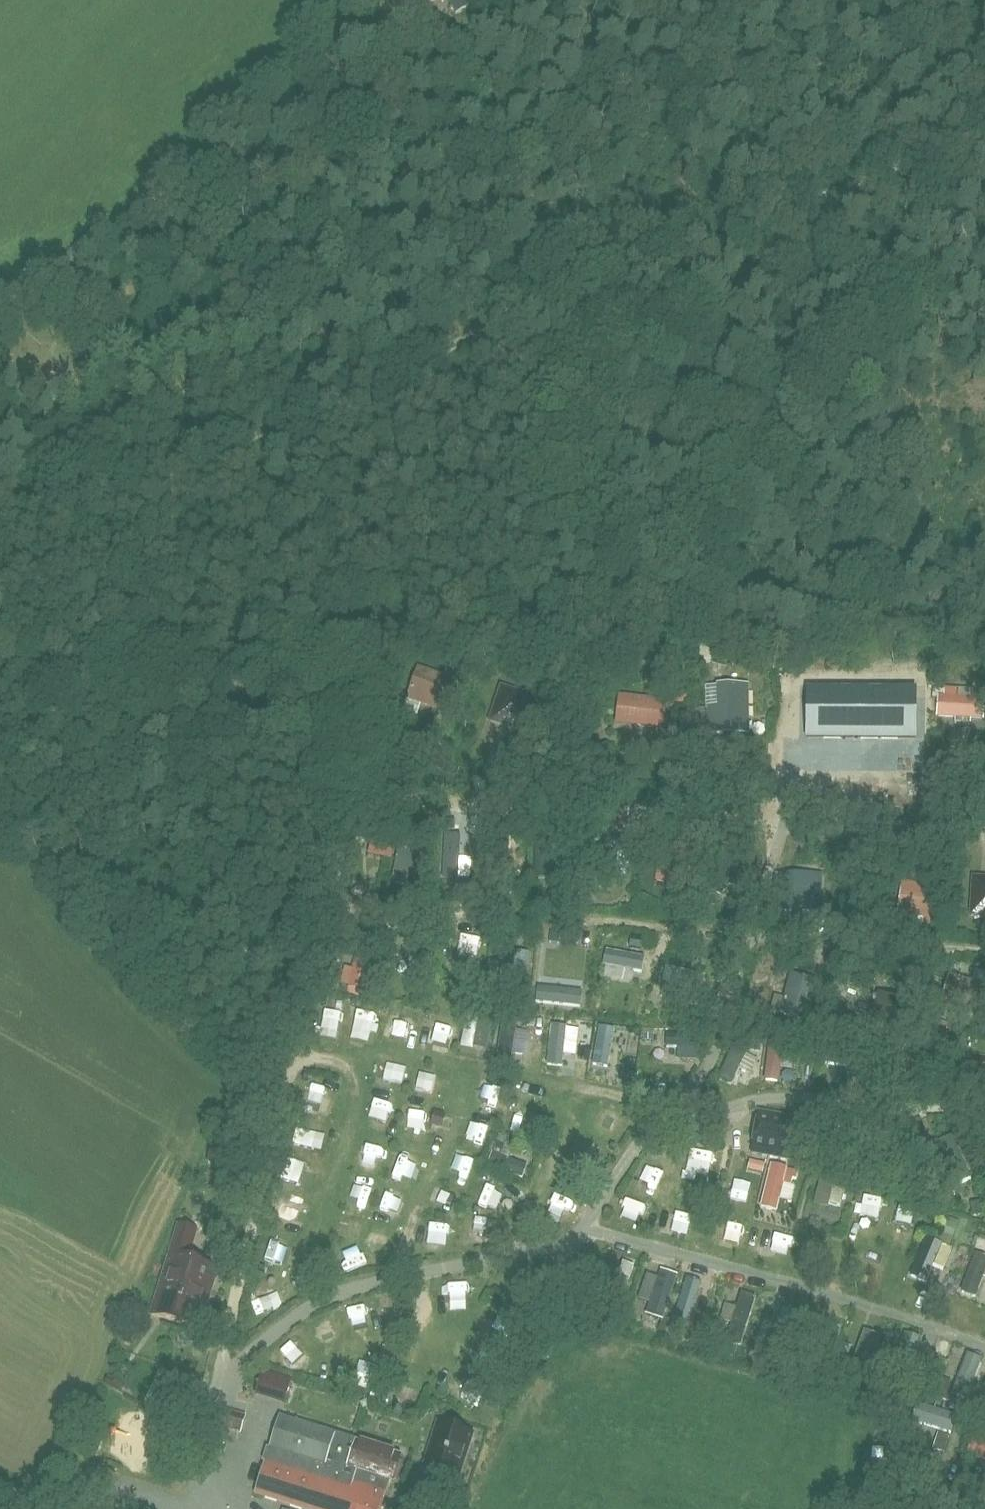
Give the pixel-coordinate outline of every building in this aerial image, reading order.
[(455,684),(445,680),(417,670),(407,698),(435,708),(445,712),(455,684)] [(740,677),(707,680),(709,700),(741,697),(740,677)] [(502,689),(491,722),(524,732),(534,699),(502,689)] [(617,720),(667,721),(668,690),(618,689),(617,720)] [(807,738),(914,739),(915,698),(807,697),(807,738)] [(491,825),(490,878),(507,878),(507,867),(515,867),(515,825),(491,825)] [(689,882),(690,839),(668,838),(667,881),(689,882)] [(900,873),(895,908),(937,913),(942,879),(900,873)] [(973,880),(971,916),(984,916),(984,880),(973,880)] [(357,943),(350,963),(342,960),(334,983),(361,992),(375,949),(357,943)] [(429,1025),(449,1031),(455,1013),(434,1006),(429,1025)] [(455,1045),(487,1045),(487,1013),(455,1012),(455,1045)] [(509,1049),(526,1050),(526,1028),(509,1028),(509,1049)] [(757,1075),(778,1077),(780,1058),(789,1059),(791,1040),(749,1035),(744,1077),(756,1079),(757,1075)] [(587,1062),(598,1065),(602,1046),(591,1043),(587,1062)] [(969,1054),(969,1065),(984,1065),(984,1054),(969,1054)] [(503,1090),(505,1077),(487,1074),(484,1087),(503,1090)] [(316,1103),(318,1084),(296,1081),(294,1100),(316,1103)] [(371,1089),(366,1106),(387,1113),(392,1096),(371,1089)] [(502,1124),(517,1128),(522,1107),(507,1104),(502,1124)] [(784,1146),(787,1124),(780,1123),(781,1111),(763,1108),(758,1142),(784,1146)] [(297,1144),(301,1127),(291,1124),(286,1141),(297,1144)] [(468,1174),(474,1153),(456,1147),(449,1168),(468,1174)] [(849,1150),(837,1155),(841,1167),(854,1162),(849,1150)] [(355,1171),(372,1174),(376,1155),(358,1152),(355,1171)] [(280,1176),(294,1178),(297,1157),(283,1155),(280,1176)] [(748,1155),(746,1164),(763,1167),(765,1157),(748,1155)] [(712,1185),(721,1164),(704,1156),(695,1177),(712,1185)] [(798,1175),(787,1172),(787,1171),(770,1167),(759,1212),(776,1216),(779,1202),(783,1187),(791,1189),(792,1181),(796,1182),(798,1175)] [(744,1199),(750,1175),(728,1169),(722,1193),(744,1199)] [(840,1200),(844,1175),(833,1173),(829,1198),(840,1200)] [(867,1210),(880,1178),(868,1173),(855,1206),(867,1210)] [(474,1195),(486,1197),(489,1178),(477,1176),(474,1195)] [(889,1215),(909,1223),(924,1185),(903,1177),(889,1215)] [(441,1180),(435,1198),(454,1205),(460,1187),(441,1180)] [(275,1195),(274,1212),(296,1213),(298,1197),(275,1195)] [(650,1220),(654,1205),(629,1199),(625,1214),(650,1220)] [(379,1225),(397,1217),(390,1201),(372,1209),(379,1225)] [(671,1206),(667,1215),(659,1211),(655,1220),(683,1232),(691,1214),(671,1206)] [(704,1241),(727,1246),(733,1224),(710,1218),(704,1241)] [(461,1219),(461,1237),(471,1236),(471,1219),(461,1219)] [(930,1277),(944,1238),(928,1232),(913,1270),(930,1277)] [(259,1253),(282,1261),(288,1243),(265,1235),(259,1253)] [(371,1235),(368,1256),(382,1258),(385,1237),(371,1235)] [(347,1251),(323,1254),(326,1271),(349,1268),(347,1251)] [(197,1330),(215,1270),(169,1256),(151,1316),(197,1330)] [(625,1295),(636,1263),(617,1257),(606,1288),(625,1295)] [(247,1298),(262,1315),(281,1297),(266,1280),(247,1298)] [(868,1370),(877,1331),(863,1327),(854,1367),(868,1370)] [(351,1368),(349,1379),(372,1384),(374,1372),(351,1368)] [(295,1377),(283,1374),(282,1378),(260,1372),(255,1390),(289,1399),(295,1377)] [(909,1415),(952,1429),(958,1411),(915,1397),(909,1415)] [(216,1415),(239,1420),(242,1410),(219,1405),(216,1415)] [(396,1456),(279,1419),(269,1450),(267,1449),(263,1463),(265,1463),(255,1496),(297,1508),(380,1508),(396,1456)] [(430,1447),(423,1469),(457,1480),(472,1435),(441,1425),(434,1449),(430,1447)]
